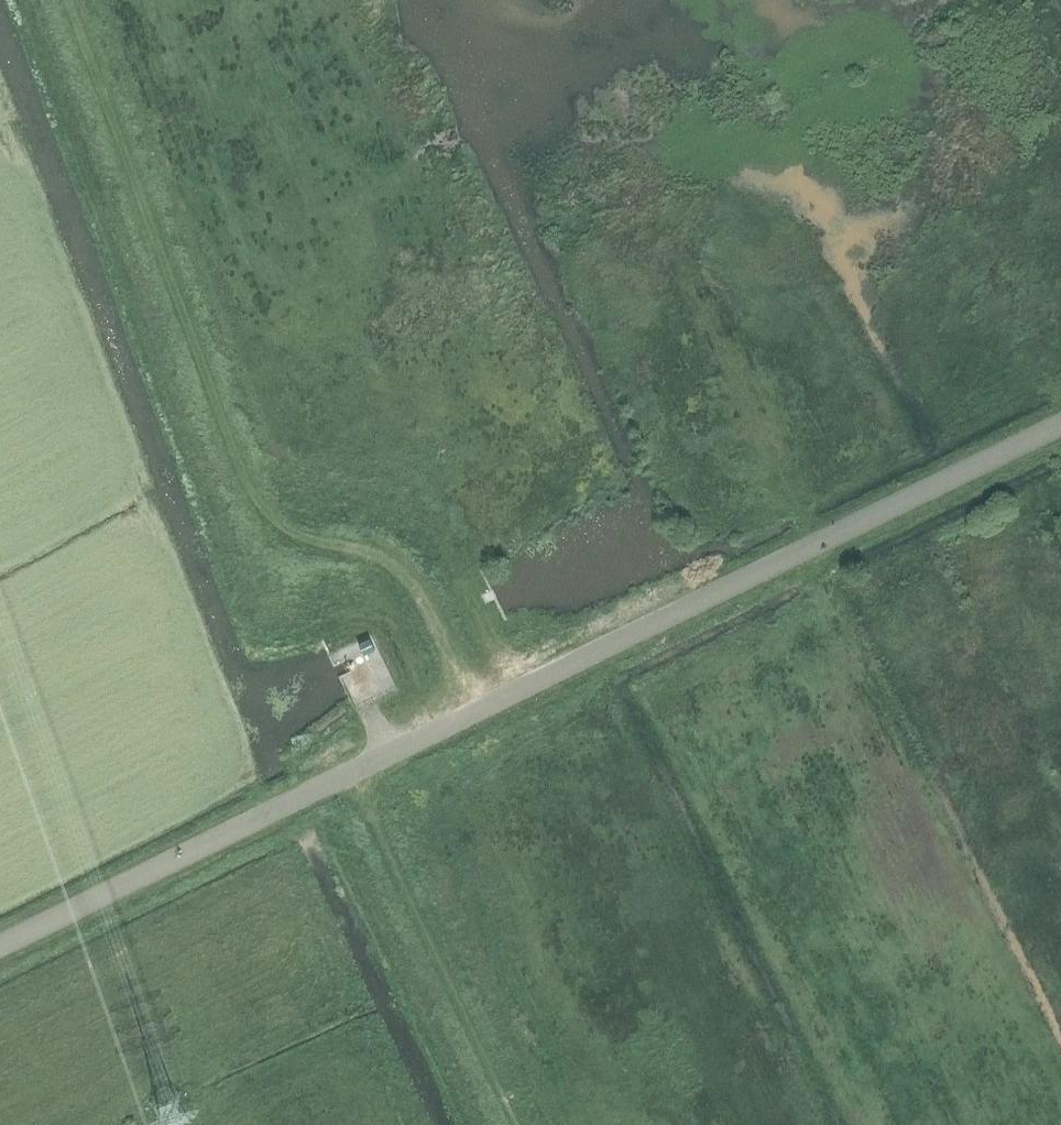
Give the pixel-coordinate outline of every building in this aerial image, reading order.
[(369,640),(359,645),(364,656),(374,650),(369,640)]
